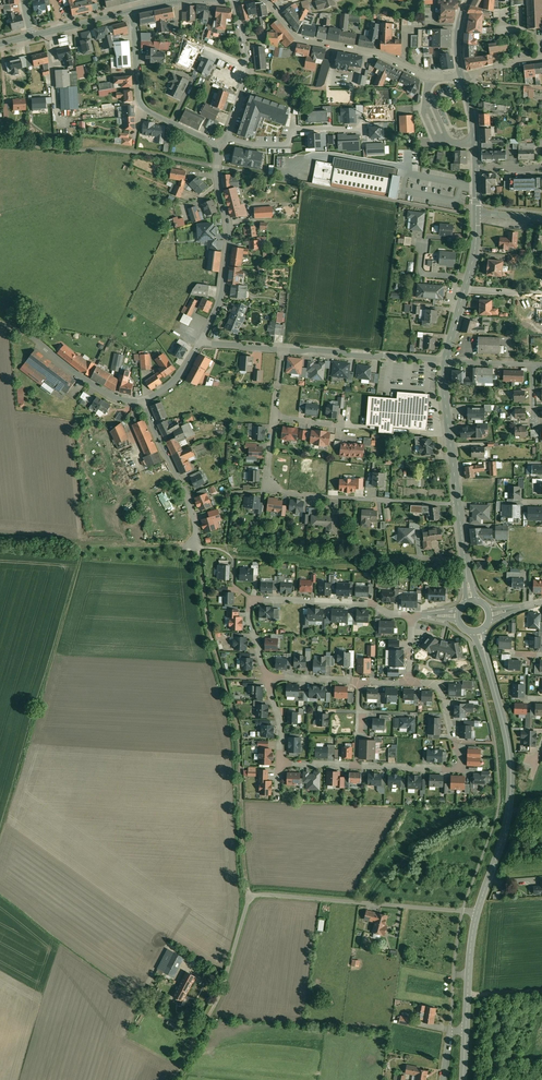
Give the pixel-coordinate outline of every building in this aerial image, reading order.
[(38,1),(38,0),(35,2),(32,2),(34,12),(36,11),(37,13),(38,14),(40,14),(41,12),(41,10),(46,9),(45,6),(44,0),(41,0),(38,1)] [(69,4),(70,5),(72,15),(100,9),(98,0),(86,0),(81,1),(69,4)] [(279,0),(274,2),(280,10),(284,6),(279,0)] [(319,1),(316,2),(315,2),(318,10),(319,10),(325,8),(325,9),(333,6),(331,1),(334,0),(319,0),(319,1)] [(458,1),(439,0),(439,9),(441,9),(441,14),(440,14),(440,23),(454,23),(454,18),(455,18),(456,9),(458,10),(458,1)] [(483,9),(490,11),(494,12),(494,3),(495,0),(484,0),(483,9)] [(527,6),(528,29),(541,28),(541,0),(527,0),(527,6)] [(263,2),(256,3),(258,17),(262,17),(268,16),(266,5),(263,2)] [(256,3),(247,4),(250,18),(258,17),(256,3)] [(247,4),(239,6),(242,18),(243,21),(250,20),(250,18),(247,4)] [(210,7),(197,5),(197,14),(200,14),(199,20),(204,21),(204,20),(208,20),(208,17),(209,11),(210,7)] [(195,6),(187,6),(187,12),(183,12),(183,21),(195,21),(195,6)] [(298,15),(291,6),(283,13),(290,22),(298,15)] [(479,8),(471,6),(468,13),(468,14),(482,14),(482,13),(483,9),(479,8)] [(173,7),(155,11),(157,21),(157,26),(158,33),(168,32),(166,19),(175,18),(173,7)] [(233,9),(217,7),(216,12),(216,17),(219,18),(218,18),(218,19),(218,21),(217,28),(218,29),(225,29),(226,20),(226,19),(232,19),(233,9)] [(309,11),(303,8),(293,27),(297,33),(302,25),(306,16),(309,11)] [(155,11),(139,14),(140,25),(144,24),(144,26),(148,25),(148,23),(157,21),(155,11)] [(21,15),(15,17),(14,12),(8,14),(12,30),(24,27),(21,16),(21,15)] [(349,14),(341,14),(341,27),(342,28),(339,42),(355,45),(357,35),(347,33),(349,14)] [(482,14),(468,14),(470,14),(467,34),(477,34),(483,34),(483,28),(483,14),(482,14)] [(314,17),(306,16),(302,25),(304,25),(302,34),(315,37),(317,27),(311,26),(314,17)] [(215,21),(212,20),(211,25),(208,24),(207,27),(208,28),(205,37),(209,39),(211,32),(218,33),(218,29),(217,28),(218,21),(215,21)] [(278,20),(271,25),(273,27),(271,28),(273,30),(270,31),(270,33),(268,33),(267,40),(267,44),(271,45),(275,46),(276,47),(278,47),(279,42),(282,39),(284,40),(282,42),(287,47),(295,40),(278,20)] [(390,20),(385,20),(385,24),(380,23),(380,25),(381,32),(382,32),(382,35),(381,35),(381,50),(390,53),(390,39),(390,36),(392,36),(392,30),(392,24),(389,24),(390,20)] [(125,22),(111,26),(114,35),(122,33),(123,35),(128,34),(128,32),(125,22)] [(380,25),(371,23),(369,37),(376,39),(381,39),(381,32),(380,25)] [(105,27),(94,30),(96,39),(99,39),(108,36),(105,27)] [(324,28),(319,27),(317,37),(328,39),(330,29),(324,28)] [(335,28),(330,27),(330,29),(328,39),(338,41),(340,29),(335,28)] [(434,30),(419,29),(418,36),(412,35),(411,47),(433,48),(434,30)] [(449,30),(434,30),(433,48),(448,48),(449,30)] [(90,31),(79,34),(81,42),(84,54),(92,52),(90,41),(93,40),(90,31)] [(155,41),(141,41),(142,49),(147,49),(157,50),(163,50),(163,42),(159,42),(158,33),(155,41)] [(477,34),(467,34),(465,34),(465,46),(477,45),(477,39),(474,39),(474,34),(477,34)] [(369,37),(360,35),(359,46),(374,48),(375,40),(376,40),(376,39),(369,37)] [(111,36),(108,36),(99,39),(100,42),(103,42),(105,49),(114,46),(113,42),(111,36)] [(68,37),(58,39),(59,47),(70,45),(68,37)] [(508,39),(495,41),(496,43),(489,44),(490,53),(510,50),(508,39)] [(129,41),(113,42),(114,46),(116,57),(118,57),(130,56),(129,41)] [(396,42),(392,42),(392,53),(401,53),(402,42),(396,42)] [(311,47),(298,44),(296,53),(303,54),(309,55),(311,47)] [(477,45),(465,46),(464,46),(465,58),(474,57),(474,46),(481,45),(477,45)] [(69,46),(55,49),(58,61),(63,60),(65,67),(73,65),(71,56),(72,56),(69,46)] [(326,49),(314,47),(312,58),(303,57),(302,65),(301,71),(308,72),(309,65),(315,66),(316,58),(324,60),(324,59),(326,49)] [(164,53),(157,53),(157,50),(147,49),(147,60),(151,60),(151,62),(164,63),(164,53)] [(450,49),(440,50),(440,51),(431,52),(427,55),(428,61),(437,60),(437,56),(442,55),(443,56),(440,56),(441,62),(442,62),(443,70),(453,68),(454,67),(452,57),(451,57),(450,49)] [(362,56),(339,52),(337,62),(336,62),(333,71),(346,74),(348,67),(346,66),(346,64),(360,67),(362,56)] [(46,53),(31,56),(31,57),(34,66),(48,62),(46,53)] [(265,53),(255,55),(257,70),(267,69),(265,53)] [(474,57),(465,58),(467,70),(484,67),(493,64),(492,55),(483,56),(483,57),(474,57)] [(130,56),(118,57),(116,57),(116,62),(117,68),(130,67),(130,56)] [(209,75),(214,62),(203,57),(197,70),(209,75)] [(20,59),(9,62),(11,71),(22,69),(20,59)] [(331,62),(324,59),(324,60),(316,87),(321,86),(324,84),(331,62)] [(392,67),(379,60),(375,67),(378,69),(376,73),(378,75),(374,86),(383,86),(386,79),(387,76),(392,67)] [(534,65),(524,66),(526,78),(536,77),(535,74),(534,65)] [(402,72),(392,67),(387,76),(392,79),(393,76),(398,79),(402,72)] [(77,71),(68,71),(68,70),(56,71),(57,88),(60,87),(61,109),(68,109),(69,111),(72,111),(72,116),(75,116),(75,109),(78,109),(77,71)] [(419,80),(404,72),(400,81),(410,86),(407,91),(408,92),(410,93),(411,93),(412,92),(416,94),(418,89),(417,88),(419,85),(419,80)] [(189,81),(178,75),(177,76),(173,74),(169,82),(170,82),(171,80),(174,82),(171,89),(170,88),(170,89),(171,89),(169,94),(180,100),(180,99),(189,81)] [(365,80),(366,76),(358,75),(357,85),(364,86),(365,84),(368,84),(369,80),(365,80)] [(131,76),(121,77),(118,78),(118,82),(122,82),(122,87),(132,87),(131,76)] [(114,84),(110,82),(98,84),(99,91),(110,89),(114,88),(115,88),(114,84)] [(376,93),(381,93),(381,98),(386,98),(386,96),(382,96),(382,92),(384,92),(384,88),(376,88),(376,93)] [(132,90),(123,91),(123,93),(116,93),(117,98),(123,98),(123,102),(133,102),(132,90)] [(229,93),(220,90),(214,107),(223,110),(229,93)] [(261,117),(285,125),(289,115),(286,114),(288,108),(285,107),(285,106),(280,104),(280,105),(278,105),(278,104),(272,102),(272,103),(270,102),(270,101),(264,99),(264,100),(262,99),(262,98),(256,96),(256,97),(251,96),(238,135),(247,138),(248,134),(255,136),(261,117)] [(46,109),(45,98),(31,98),(31,110),(46,109)] [(25,100),(13,100),(14,110),(25,109),(25,100)] [(498,105),(479,102),(479,109),(484,109),(484,111),(490,111),(490,110),(497,110),(498,105)] [(213,108),(206,104),(201,115),(210,119),(215,121),(216,120),(219,112),(213,109),(213,108)] [(355,114),(363,114),(363,106),(360,105),(356,105),(356,109),(355,109),(355,114)] [(133,106),(116,107),(117,112),(123,111),(124,117),(134,117),(133,106)] [(355,114),(355,109),(343,109),(343,110),(342,110),(342,115),(344,115),(344,123),(355,123),(355,114)] [(204,120),(185,111),(180,121),(199,130),(204,120)] [(308,123),(327,122),(327,111),(307,112),(308,123)] [(490,114),(479,114),(480,126),(490,126),(490,118),(491,118),(491,116),(490,116),(490,114)] [(414,115),(400,116),(400,133),(415,133),(414,115)] [(124,117),(122,118),(123,130),(135,129),(134,117),(124,117)] [(210,119),(206,127),(211,129),(215,121),(210,119)] [(219,122),(216,120),(215,121),(211,129),(210,132),(212,133),(214,131),(219,122)] [(166,127),(154,125),(151,125),(149,123),(145,122),(145,124),(144,124),(143,134),(158,136),(157,143),(163,144),(164,137),(166,127)] [(379,128),(370,128),(371,137),(380,137),(379,128)] [(491,129),(480,129),(481,143),(492,143),(492,139),(491,129)] [(132,139),(128,138),(129,134),(119,133),(118,138),(122,138),(122,144),(131,146),(132,139)] [(320,133),(308,134),(308,141),(321,140),(320,133)] [(347,152),(360,151),(359,135),(347,136),(347,135),(338,135),(339,150),(347,150),(347,152)] [(321,140),(308,141),(309,148),(309,149),(315,148),(321,148),(321,140)] [(528,146),(524,146),(524,140),(519,140),(519,159),(535,159),(534,150),(533,150),(533,144),(528,144),(528,146)] [(367,155),(385,154),(384,143),(367,144),(367,148),(367,155)] [(497,153),(497,148),(492,148),(492,146),(481,146),(481,161),(482,162),(509,161),(509,153),(497,153)] [(260,170),(263,153),(235,147),(231,165),(260,170)] [(467,151),(455,151),(457,151),(457,157),(455,157),(455,164),(460,164),(467,164),(467,151)] [(400,176),(316,161),(312,183),(396,199),(400,176)] [(187,171),(172,169),(170,179),(178,180),(185,181),(187,171)] [(493,174),(487,174),(483,174),(482,176),(482,194),(491,194),(491,185),(497,184),(497,174),(493,174)] [(230,175),(222,176),(224,188),(231,187),(231,185),(230,175)] [(197,177),(191,183),(198,191),(200,194),(207,188),(197,177)] [(537,181),(518,181),(517,181),(517,178),(510,178),(510,181),(510,188),(514,188),(514,191),(519,191),(519,189),(522,189),(522,190),(527,190),(527,189),(530,188),(530,190),(535,190),(535,199),(541,199),(540,178),(537,178),(537,181)] [(198,191),(191,183),(186,189),(189,190),(193,195),(198,191)] [(184,188),(177,185),(173,194),(179,197),(184,188)] [(235,189),(225,192),(229,207),(231,217),(246,216),(244,209),(241,210),(235,189)] [(217,212),(212,200),(201,204),(207,217),(217,212)] [(196,207),(189,209),(193,223),(201,221),(196,207)] [(272,207),(255,208),(256,219),(273,218),(272,207)] [(424,214),(409,212),(408,217),(412,218),(412,224),(413,224),(413,229),(411,229),(418,230),(418,228),(423,229),(424,214)] [(176,217),(172,217),(173,227),(183,226),(182,217),(176,218),(176,217)] [(213,224),(198,225),(199,240),(214,239),(213,224)] [(453,225),(441,224),(441,226),(439,226),(439,229),(440,230),(440,235),(448,235),(452,236),(453,235),(453,225)] [(255,226),(244,227),(245,236),(249,235),(249,237),(256,236),(255,226)] [(517,234),(509,233),(509,240),(506,240),(506,239),(501,239),(500,246),(516,248),(517,234)] [(412,237),(405,237),(404,246),(411,246),(412,237)] [(259,240),(250,241),(250,250),(259,250),(259,243),(259,240)] [(247,251),(233,249),(231,264),(241,265),(243,255),(246,255),(247,251)] [(222,252),(209,250),(206,270),(219,272),(222,252)] [(445,254),(440,254),(440,264),(447,264),(446,266),(455,266),(456,253),(445,252),(445,254)] [(517,255),(509,254),(508,263),(517,263),(517,255)] [(503,262),(489,260),(487,275),(492,276),(492,277),(497,278),(497,276),(502,277),(503,262)] [(240,268),(230,267),(228,284),(232,284),(243,285),(244,277),(244,273),(244,272),(240,272),(240,268)] [(210,285),(198,284),(194,288),(191,295),(208,297),(210,285)] [(243,285),(232,284),(231,289),(231,294),(230,297),(245,299),(247,286),(243,285)] [(444,287),(418,285),(417,298),(433,299),(443,300),(444,287)] [(192,298),(187,308),(185,306),(182,312),(184,314),(190,317),(197,305),(200,306),(202,303),(201,302),(200,303),(192,298)] [(212,302),(204,298),(200,306),(199,309),(208,313),(212,302)] [(492,300),(480,300),(481,315),(499,314),(499,308),(492,308),(492,300)] [(240,305),(239,307),(233,304),(231,310),(233,311),(232,314),(233,315),(234,314),(242,317),(247,307),(240,305)] [(438,311),(427,310),(426,321),(426,323),(431,323),(437,323),(438,311)] [(284,313),(275,313),(275,322),(284,322),(284,313)] [(190,317),(184,314),(180,322),(189,326),(193,318),(190,317)] [(242,317),(234,314),(233,315),(232,314),(230,318),(232,319),(230,324),(228,323),(226,328),(230,329),(230,330),(238,333),(240,329),(238,328),(242,317)] [(476,322),(466,319),(462,333),(473,333),(476,322)] [(283,335),(284,323),(269,323),(269,325),(266,325),(266,331),(268,331),(267,335),(283,335)] [(433,338),(426,337),(425,338),(425,349),(434,350),(435,338),(433,338)] [(501,338),(478,337),(478,353),(500,354),(501,338)] [(178,344),(185,348),(188,344),(179,339),(177,343),(178,344)] [(180,358),(182,355),(183,356),(185,352),(184,351),(186,349),(185,348),(178,344),(175,348),(172,352),(173,353),(172,354),(180,358)] [(77,356),(65,346),(59,353),(71,364),(77,356)] [(62,370),(35,350),(24,364),(46,381),(56,388),(60,392),(62,390),(67,394),(70,390),(55,379),(62,370)] [(141,370),(151,369),(150,354),(140,355),(141,370)] [(211,360),(200,355),(196,364),(206,369),(211,360)] [(87,364),(77,356),(71,364),(83,373),(87,364)] [(169,362),(164,356),(159,360),(163,366),(159,369),(161,371),(156,374),(159,378),(164,375),(165,377),(175,369),(169,362)] [(253,357),(242,356),(241,368),(247,369),(247,370),(252,371),(253,357)] [(123,360),(115,358),(112,370),(120,372),(123,360)] [(302,359),(289,358),(287,372),(292,373),(292,372),(300,373),(301,373),(301,368),(302,359)] [(95,363),(89,360),(87,364),(83,373),(91,377),(99,362),(96,360),(95,363)] [(313,362),(308,361),(307,368),(306,378),(323,380),(324,367),(325,363),(320,363),(319,365),(313,364),(313,362)] [(350,364),(334,362),(332,376),(347,378),(348,378),(349,372),(350,364)] [(46,381),(24,364),(20,370),(42,386),(46,381)] [(206,369),(196,364),(186,380),(187,381),(197,385),(206,369)] [(372,367),(358,365),(356,378),(367,379),(370,379),(371,373),(372,367)] [(113,376),(99,368),(93,378),(107,386),(113,376)] [(493,369),(470,368),(470,379),(477,379),(477,383),(493,383),(493,369)] [(76,381),(62,370),(55,379),(70,390),(76,381)] [(463,371),(453,371),(453,383),(463,383),(463,379),(466,379),(466,371),(463,371)] [(522,371),(504,371),(504,381),(512,381),(515,381),(523,381),(523,371),(522,371)] [(156,374),(147,380),(146,382),(152,390),(162,383),(159,378),(156,374)] [(216,376),(209,374),(205,385),(213,385),(216,376)] [(123,375),(121,375),(119,382),(122,383),(122,382),(126,383),(127,380),(127,376),(123,375)] [(118,380),(113,376),(107,386),(115,391),(118,380)] [(56,388),(46,381),(42,386),(41,387),(51,394),(56,388)] [(126,383),(122,382),(122,383),(120,392),(132,394),(134,385),(128,383),(126,383)] [(525,400),(525,391),(515,391),(515,401),(521,401),(521,400),(525,400)] [(397,399),(369,397),(366,425),(379,426),(379,432),(393,433),(394,427),(426,430),(429,395),(398,392),(397,399)] [(97,397),(92,405),(90,403),(88,407),(97,412),(99,409),(104,402),(97,397)] [(111,406),(104,402),(99,409),(106,414),(111,406)] [(162,402),(152,406),(153,411),(157,410),(158,413),(161,411),(160,409),(164,407),(162,402)] [(307,404),(305,412),(305,414),(317,416),(319,405),(307,404)] [(328,405),(327,418),(337,419),(338,408),(339,406),(338,406),(328,405)] [(161,411),(158,413),(157,410),(153,411),(157,421),(167,417),(164,407),(160,409),(161,411)] [(485,408),(468,408),(467,420),(485,420),(485,408)] [(526,418),(525,409),(515,409),(516,418),(526,418)] [(119,411),(115,418),(121,422),(125,415),(119,411)] [(144,420),(133,425),(138,437),(149,432),(144,420)] [(177,422),(170,426),(167,421),(158,425),(164,437),(173,432),(172,432),(173,431),(180,427),(177,422)] [(130,443),(121,423),(111,432),(118,448),(130,443)] [(180,427),(173,431),(176,438),(178,442),(182,440),(187,438),(182,426),(180,427)] [(467,428),(460,428),(462,438),(472,437),(471,427),(471,426),(467,427),(467,428)] [(526,427),(521,427),(515,427),(515,426),(515,435),(516,435),(521,435),(521,438),(522,438),(522,437),(526,437),(526,426),(526,427)] [(259,427),(254,427),(254,429),(254,431),(253,431),(252,435),(253,435),(253,439),(264,439),(264,436),(265,436),(265,431),(264,431),(265,427),(259,427)] [(298,429),(284,427),(283,438),(287,439),(288,440),(290,441),(292,440),(296,440),(298,429)] [(478,429),(474,429),(474,427),(471,427),(472,437),(482,437),(482,434),(485,434),(485,429),(478,429)] [(316,432),(312,431),(311,439),(311,442),(315,443),(315,444),(320,445),(321,431),(316,431),(316,432)] [(326,432),(321,431),(320,445),(325,446),(325,444),(329,444),(329,441),(330,434),(330,433),(326,433),(326,432)] [(149,432),(138,437),(145,452),(156,448),(149,432)] [(424,440),(423,437),(415,436),(416,445),(419,445),(420,452),(422,452),(423,455),(431,454),(431,451),(432,451),(431,439),(424,440)] [(176,438),(167,443),(171,452),(176,450),(175,449),(178,448),(180,452),(183,450),(178,442),(176,438)] [(187,438),(182,440),(186,449),(191,446),(191,445),(187,438)] [(343,443),(342,443),(342,447),(341,455),(352,457),(352,456),(353,445),(343,443)] [(364,445),(353,444),(353,445),(352,456),(363,457),(364,445)] [(262,448),(250,447),(250,457),(262,457),(262,448)] [(156,448),(145,452),(146,456),(157,452),(156,448)] [(485,458),(485,448),(472,448),(472,458),(478,458),(485,458)] [(180,452),(173,455),(175,460),(179,458),(180,461),(187,457),(188,458),(195,455),(192,449),(185,453),(184,450),(183,450),(180,452)] [(187,457),(180,461),(179,458),(175,460),(182,474),(193,469),(188,458),(187,457)] [(484,464),(465,467),(466,478),(475,477),(475,472),(485,471),(484,464)] [(531,476),(536,476),(536,474),(541,474),(541,465),(532,465),(532,470),(531,470),(531,476)] [(190,476),(191,479),(201,475),(203,474),(201,471),(190,476)] [(259,471),(248,471),(248,482),(259,481),(259,471)] [(384,473),(374,473),(373,481),(373,486),(384,486),(384,473)] [(191,479),(195,488),(201,486),(200,485),(205,483),(201,475),(191,479)] [(350,491),(355,491),(356,481),(350,480),(351,479),(345,479),(345,480),(340,480),(340,491),(344,491),(344,492),(350,492),(350,491)] [(508,486),(508,499),(519,499),(519,496),(520,496),(520,490),(519,490),(519,488),(519,486),(508,486)] [(199,497),(195,498),(197,502),(196,503),(198,508),(200,510),(211,506),(210,503),(211,503),(209,496),(208,496),(207,494),(199,497)] [(258,497),(252,497),(251,498),(245,498),(244,505),(249,506),(249,507),(257,508),(259,508),(259,503),(260,499),(258,499),(258,497)] [(283,501),(276,500),(276,499),(269,498),(268,510),(279,512),(281,512),(282,506),(283,501)] [(300,500),(295,500),(295,501),(291,500),(290,510),(294,510),(294,511),(299,512),(299,511),(303,512),(304,502),(300,501),(300,500)] [(490,505),(470,505),(470,512),(472,512),(472,518),(470,517),(470,523),(481,524),(481,519),(489,519),(490,505)] [(519,505),(503,505),(503,517),(501,517),(501,523),(519,523),(519,505)] [(287,506),(282,506),(281,512),(279,512),(278,515),(286,516),(287,506)] [(439,507),(429,508),(429,506),(423,506),(423,513),(423,512),(429,513),(429,515),(427,516),(428,520),(430,520),(439,519),(439,513),(439,512),(439,507)] [(528,507),(528,512),(527,519),(527,520),(541,520),(541,508),(528,507)] [(208,512),(210,518),(212,517),(214,520),(218,521),(221,520),(218,509),(208,512)] [(374,511),(366,511),(362,510),(362,521),(362,526),(370,526),(369,526),(369,521),(377,521),(377,511),(374,511)] [(315,516),(312,515),(312,526),(330,527),(330,533),(337,534),(338,517),(315,516)] [(210,518),(202,520),(203,524),(202,524),(203,529),(204,529),(205,532),(217,529),(217,528),(220,527),(218,521),(214,520),(212,517),(210,518)] [(508,526),(496,526),(496,539),(508,539),(508,526)] [(398,542),(413,543),(413,539),(414,539),(415,534),(413,533),(414,529),(399,528),(398,542)] [(442,530),(437,530),(437,528),(429,529),(429,533),(424,533),(424,540),(430,540),(431,540),(443,539),(442,530)] [(492,529),(481,529),(471,529),(473,545),(483,544),(483,542),(492,543),(492,529)] [(514,556),(518,562),(523,558),(519,553),(514,556)] [(219,565),(219,579),(229,579),(229,566),(219,565)] [(252,569),(241,569),(241,575),(243,578),(243,580),(249,580),(252,578),(253,578),(254,575),(254,569),(252,569)] [(512,578),(521,578),(521,572),(507,572),(507,580),(512,581),(512,578)] [(512,581),(512,588),(516,588),(516,590),(520,590),(520,588),(523,588),(524,578),(521,578),(512,578),(512,581)] [(312,581),(307,581),(305,582),(301,582),(301,591),(312,591),(312,582),(312,581)] [(288,583),(285,582),(284,583),(282,583),(281,586),(281,592),(285,592),(285,593),(288,593),(288,592),(292,592),(292,583),(288,583)] [(272,583),(262,583),(262,592),(272,593),(273,590),(273,583),(272,583)] [(330,583),(320,583),(319,590),(320,590),(320,594),(331,595),(331,585),(331,583),(330,583)] [(338,584),(338,589),(337,595),(349,596),(350,590),(350,584),(349,584),(338,584)] [(369,587),(356,587),(356,596),(368,596),(369,594),(369,588),(369,587)] [(430,589),(429,589),(429,593),(429,600),(434,600),(434,601),(437,601),(437,589),(430,589)] [(445,589),(437,589),(437,601),(440,601),(440,600),(445,601),(445,594),(445,589)] [(395,592),(383,592),(382,597),(382,598),(382,600),(383,601),(386,601),(390,601),(393,599),(395,599),(395,592)] [(234,593),(224,593),(224,603),(233,603),(234,593)] [(418,595),(403,595),(402,606),(407,606),(408,607),(411,607),(412,607),(417,607),(418,595)] [(270,607),(264,607),(264,608),(261,608),(260,617),(264,617),(265,618),(267,618),(268,618),(270,617),(273,617),(274,609),(274,608),(270,608),(270,607)] [(314,609),(309,609),(308,615),(308,620),(309,620),(312,620),(312,621),(316,621),(317,609),(315,608),(314,609)] [(338,610),(333,610),(332,621),(340,622),(340,609),(338,609),(338,610)] [(348,610),(342,610),(340,609),(340,622),(347,622),(348,619),(348,613),(348,610)] [(238,610),(228,610),(228,617),(228,616),(233,616),(233,621),(230,621),(230,626),(231,626),(231,629),(241,630),(241,626),(242,626),(243,621),(241,621),(242,617),(238,617),(238,610)] [(369,611),(358,610),(357,615),(357,621),(358,621),(368,622),(368,618),(371,616),(369,614),(369,611)] [(540,614),(529,613),(528,628),(540,628),(540,622),(540,614)] [(381,621),(380,621),(380,628),(380,632),(393,633),(393,628),(394,628),(394,622),(381,621)] [(424,643),(422,646),(430,653),(431,652),(434,653),(433,658),(448,662),(449,657),(452,658),(452,659),(463,657),(460,642),(450,644),(450,648),(447,647),(448,642),(442,641),(441,646),(437,645),(440,641),(431,634),(427,640),(424,643)] [(241,637),(234,637),(234,651),(247,651),(247,646),(248,646),(248,641),(247,641),(247,638),(241,637)] [(512,638),(501,637),(501,645),(499,645),(499,648),(503,648),(503,647),(511,648),(512,638)] [(539,637),(530,637),(530,643),(531,643),(531,647),(540,648),(540,639),(540,637),(539,637)] [(278,639),(266,639),(266,649),(278,650),(278,639)] [(391,650),(391,658),(404,658),(404,654),(403,654),(403,650),(399,650),(391,650)] [(349,667),(350,667),(350,659),(350,653),(346,653),(346,652),(338,652),(338,655),(338,662),(338,666),(344,666),(344,667),(349,667)] [(303,655),(298,655),(298,657),(295,656),(294,667),(298,667),(298,668),(302,668),(302,667),(306,668),(307,657),(303,657),(303,655)] [(314,660),(313,673),(326,673),(326,666),(326,661),(325,661),(325,657),(318,657),(318,661),(314,660)] [(241,658),(241,670),(252,670),(252,659),(250,659),(241,658)] [(404,658),(391,658),(390,666),(399,666),(403,666),(403,662),(404,662),(404,658)] [(287,659),(277,659),(276,664),(275,665),(275,667),(276,668),(287,669),(287,659)] [(370,659),(358,659),(358,673),(370,673),(370,659)] [(510,661),(509,671),(522,672),(522,661),(510,661)] [(463,685),(462,685),(462,689),(473,690),(473,681),(463,681),(463,685)] [(449,684),(449,695),(462,696),(462,689),(462,685),(462,684),(449,684)] [(524,684),(514,684),(514,688),(513,689),(513,691),(513,692),(513,697),(523,697),(524,684)] [(299,685),(287,685),(287,695),(295,696),(299,696),(299,691),(299,685)] [(254,686),(249,686),(248,693),(251,693),(251,697),(262,697),(262,687),(254,686)] [(316,686),(312,686),(310,686),(309,697),(314,697),(314,698),(321,698),(326,698),(326,687),(324,687),(324,686),(320,686),(320,687),(316,687),(316,686)] [(348,687),(336,687),(335,697),(337,697),(338,698),(340,698),(341,697),(347,697),(348,693),(348,687)] [(397,689),(387,689),(386,693),(386,701),(392,701),(392,699),(397,699),(397,689)] [(414,690),(404,689),(404,699),(414,699),(414,690)] [(378,690),(368,690),(368,698),(378,698),(378,693),(378,690)] [(305,691),(299,691),(299,696),(295,696),(295,701),(304,701),(304,697),(305,692),(305,691)] [(433,692),(426,692),(426,691),(422,691),(422,701),(423,702),(426,702),(427,701),(432,701),(433,692)] [(461,705),(455,705),(455,717),(465,717),(465,711),(473,711),(473,704),(469,704),(461,704),(461,705)] [(527,704),(516,704),(515,713),(526,714),(527,704)] [(264,705),(257,705),(257,706),(257,710),(256,711),(256,714),(257,715),(257,717),(268,717),(268,713),(269,708),(268,708),(268,705),(264,705)] [(298,712),(288,712),(288,723),(293,724),(294,723),(297,723),(298,712)] [(328,714),(318,714),(318,725),(328,726),(328,722),(329,718),(328,718),(328,714)] [(415,719),(395,718),(395,728),(400,728),(400,727),(409,728),(408,732),(414,732),(415,719)] [(434,718),(429,718),(429,726),(441,726),(441,722),(441,718),(434,718)] [(380,719),(373,719),(373,729),(384,729),(385,720),(380,719)] [(270,725),(261,725),(261,730),(262,731),(262,736),(273,737),(273,733),(274,733),(274,729),(273,729),(273,726),(270,725)] [(464,725),(461,725),(461,738),(471,738),(471,726),(464,725)] [(441,726),(429,726),(428,734),(433,734),(440,734),(440,730),(441,726)] [(530,731),(522,731),(522,737),(525,737),(525,745),(531,746),(535,746),(536,739),(536,734),(536,731),(530,731)] [(375,740),(361,740),(360,759),(374,759),(375,742),(375,740)] [(328,748),(316,747),(316,757),(328,757),(328,754),(328,748)] [(352,747),(343,747),(343,749),(342,750),(342,751),(343,752),(342,758),(352,758),(352,747)] [(397,748),(393,748),(393,751),(389,751),(389,757),(397,758),(397,748)] [(271,749),(260,749),(260,764),(270,764),(271,760),(273,760),(273,754),(271,753),(271,749)] [(469,749),(468,757),(480,758),(481,750),(477,750),(474,749),(469,749)] [(480,758),(468,757),(468,765),(480,766),(480,758)] [(246,776),(255,776),(255,767),(246,767),(246,776)] [(339,772),(328,772),(327,784),(337,785),(339,785),(339,777),(339,772)] [(361,773),(349,772),(349,774),(349,782),(353,783),(353,784),(357,784),(357,783),(361,783),(361,773)] [(300,773),(288,773),(287,784),(300,785),(300,778),(300,773)] [(320,773),(315,773),(315,775),(308,775),(308,782),(308,789),(319,789),(320,773)] [(381,775),(369,774),(369,785),(381,785),(381,778),(381,775)] [(401,775),(397,775),(397,774),(394,774),(393,775),(389,775),(389,786),(393,786),(393,787),(397,787),(397,786),(401,786),(401,779),(401,775)] [(482,775),(474,774),(474,783),(478,783),(478,784),(480,784),(481,783),(485,783),(485,775),(482,775)] [(443,776),(430,775),(430,780),(429,781),(429,784),(430,785),(430,786),(443,786),(443,783),(443,776)] [(268,776),(260,776),(262,776),(261,785),(260,790),(261,790),(261,794),(271,794),(271,791),(272,785),(271,785),(271,781),(267,781),(268,776)] [(417,776),(413,776),(413,777),(409,777),(409,788),(420,788),(421,788),(421,779),(421,777),(417,777),(417,776)] [(465,777),(452,776),(451,789),(464,789),(465,777)] [(378,914),(367,911),(364,919),(372,921),(373,920),(376,921),(378,914)] [(387,916),(378,914),(376,921),(373,932),(382,934),(385,935),(387,927),(384,926),(387,916)] [(174,952),(169,962),(163,959),(158,969),(164,972),(167,973),(174,977),(184,958),(174,952)] [(196,976),(186,971),(178,987),(188,992),(196,976)] [(188,992),(178,987),(173,996),(183,1002),(188,992)] [(436,1008),(426,1006),(419,1005),(417,1017),(418,1018),(424,1019),(423,1022),(433,1024),(436,1008)] [(410,1018),(401,1016),(399,1023),(408,1025),(410,1018)] [(418,1069),(418,1067),(407,1065),(405,1073),(416,1076),(416,1079),(426,1079),(428,1071),(418,1069)]
